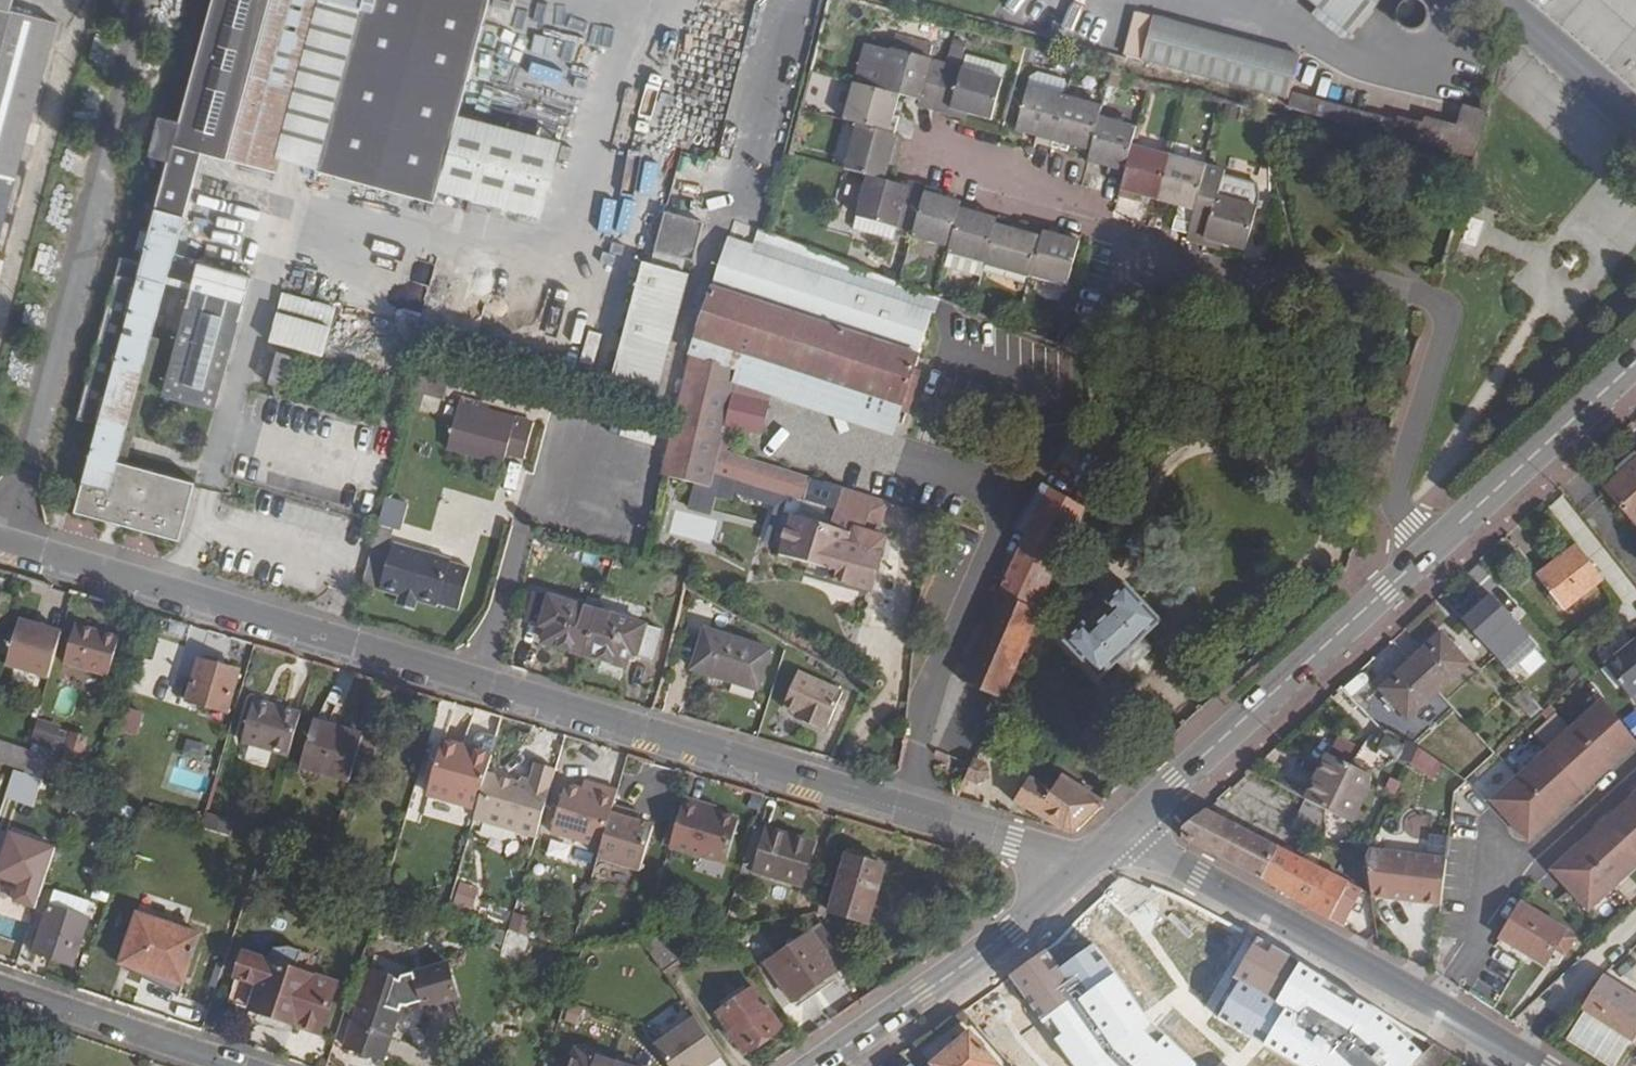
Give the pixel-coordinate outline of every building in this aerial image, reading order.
[(11,10),(14,0),(0,0),(0,173),(16,177),(57,23),(11,10)] [(76,512),(180,539),(196,483),(118,461),(203,153),(228,159),(271,0),(214,0),(182,121),(158,115),(148,153),(171,159),(143,263),(120,257),(77,419),(99,425),(76,512)] [(273,171),(276,159),(319,0),(271,0),(228,159),(273,171)] [(435,202),(438,190),(459,115),(490,0),(363,0),(361,8),(331,0),(319,0),(276,159),(435,202)] [(361,8),(363,0),(331,0),(361,8)] [(1349,33),(1376,0),(1309,0),(1349,33)] [(1401,29),(1405,32),(1407,33),(1413,34),(1420,32),(1425,27),(1428,22),(1429,17),(1429,14),(1426,8),(1423,4),(1417,1),(1411,0),(1405,2),(1400,5),(1396,10),(1395,14),(1395,18),(1397,24),(1401,29)] [(1422,129),(1339,108),(1290,94),(1301,51),(1177,18),(1162,73),(1287,107),(1474,157),(1486,113),(1464,108),(1457,132),(1424,123),(1422,129)] [(896,95),(917,100),(915,106),(932,111),(945,63),(890,49),(879,91),(896,95)] [(965,57),(962,68),(1003,80),(1006,68),(965,57)] [(945,63),(932,111),(949,116),(950,110),(969,116),(991,122),(1003,80),(962,68),(945,63)] [(877,91),(853,84),(843,121),(854,124),(856,124),(891,134),(896,118),(890,116),(896,95),(879,91),(877,91)] [(1064,97),(1027,87),(1015,133),(1035,138),(1034,144),(1050,148),(1064,97)] [(1101,107),(1064,97),(1050,148),(1066,152),(1068,148),(1089,154),(1090,152),(1089,152),(1099,118),(1098,118),(1101,107)] [(950,110),(949,116),(967,120),(969,116),(950,110)] [(459,115),(438,190),(541,218),(562,143),(459,115)] [(1136,128),(1099,118),(1089,152),(1090,152),(1089,154),(1086,163),(1108,168),(1106,174),(1122,179),(1131,146),(1136,128)] [(891,134),(856,124),(843,170),(865,176),(882,181),(888,158),(894,159),(900,137),(891,135),(891,134)] [(1117,197),(1134,201),(1135,196),(1156,202),(1161,183),(1168,156),(1131,146),(1122,179),(1117,197)] [(1168,156),(1161,183),(1156,202),(1176,207),(1175,213),(1192,217),(1194,211),(1198,192),(1205,166),(1168,156)] [(1186,241),(1202,245),(1204,239),(1222,244),(1244,251),(1256,209),(1259,199),(1257,184),(1223,174),(1224,172),(1205,166),(1198,192),(1194,211),(1192,217),(1186,241)] [(16,177),(0,173),(0,239),(16,177)] [(882,181),(866,177),(855,218),(897,229),(912,234),(911,233),(923,187),(906,182),(904,188),(882,182),(882,181)] [(912,234),(910,238),(948,248),(947,248),(959,202),(938,196),(939,191),(923,187),(911,233),(912,234)] [(948,248),(946,255),(983,265),(984,264),(983,263),(993,224),(992,224),(994,218),(973,213),(975,207),(959,202),(947,248),(948,248)] [(663,212),(653,252),(691,261),(702,223),(663,212)] [(897,229),(855,218),(852,229),(893,241),(897,229)] [(707,486),(717,445),(723,422),(730,385),(750,359),(900,408),(907,410),(919,373),(913,371),(932,314),(906,305),(911,289),(899,284),(764,233),(734,222),(689,357),(660,472),(707,486)] [(983,265),(983,266),(1028,279),(1028,278),(1029,276),(1040,231),(1017,224),(1016,230),(993,224),(983,263),(984,264),(983,265)] [(1028,278),(1066,287),(1079,235),(1063,231),(1062,237),(1040,231),(1029,276),(1028,278)] [(1202,245),(1220,251),(1222,244),(1204,239),(1202,245)] [(946,255),(943,267),(980,278),(983,266),(983,265),(946,255)] [(641,263),(606,395),(651,407),(686,275),(641,263)] [(251,278),(198,264),(164,394),(216,409),(251,278)] [(935,298),(911,289),(906,305),(932,314),(936,299),(935,298)] [(283,295),(277,315),(330,330),(336,309),(283,295)] [(277,315),(269,344),(323,358),(330,330),(277,315)] [(1069,335),(1064,347),(1086,355),(1090,344),(1069,335)] [(277,359),(261,355),(255,381),(270,385),(277,359)] [(296,360),(278,355),(277,359),(270,385),(288,390),(296,360)] [(750,359),(730,385),(778,402),(890,439),(900,408),(750,359)] [(412,391),(440,400),(446,381),(418,372),(412,391)] [(730,385),(723,422),(737,427),(766,437),(778,402),(730,385)] [(535,423),(460,404),(451,440),(507,455),(525,460),(535,423)] [(507,455),(451,440),(448,451),(504,467),(507,455)] [(727,452),(719,476),(836,513),(843,488),(727,452)] [(1635,453),(1615,471),(1619,476),(1605,490),(1635,524),(1635,454),(1635,453)] [(1044,483),(1018,529),(1025,533),(1051,487),(1044,483)] [(1025,533),(959,680),(1001,699),(1049,592),(1063,554),(1088,508),(1051,487),(1025,533)] [(790,516),(778,556),(836,573),(834,581),(871,592),(887,539),(864,532),(866,526),(880,531),(890,504),(843,488),(836,513),(830,527),(790,516)] [(383,496),(376,525),(398,530),(405,502),(383,496)] [(393,529),(378,526),(364,579),(378,582),(393,529)] [(451,561),(394,544),(381,591),(400,596),(418,601),(438,607),(438,604),(460,611),(472,570),(451,563),(451,561)] [(1602,581),(1575,547),(1538,577),(1565,611),(1602,581)] [(625,558),(623,566),(632,569),(635,561),(625,558)] [(1124,585),(1065,641),(1100,679),(1117,663),(1127,673),(1152,650),(1142,639),(1160,623),(1124,585)] [(596,611),(533,593),(524,622),(548,629),(543,643),(583,656),(596,611)] [(418,601),(400,596),(397,605),(416,610),(418,601)] [(1491,596),(1461,624),(1494,661),(1524,633),(1517,625),(1519,624),(1507,610),(1505,612),(1491,596)] [(0,597),(0,631),(9,599),(0,597)] [(630,654),(653,661),(661,631),(596,611),(583,656),(626,669),(630,654)] [(21,621),(7,667),(49,680),(63,634),(21,621)] [(76,626),(65,664),(109,677),(120,639),(76,626)] [(705,630),(692,671),(725,681),(725,678),(758,688),(770,651),(705,630)] [(1470,664),(1441,633),(1410,661),(1438,693),(1470,664)] [(1603,667),(1629,699),(1635,693),(1635,641),(1632,644),(1634,646),(1625,653),(1619,654),(1603,667)] [(1632,644),(1619,654),(1625,653),(1634,646),(1632,644)] [(1517,657),(1505,667),(1513,676),(1524,666),(1517,657)] [(241,672),(199,660),(186,702),(229,714),(241,672)] [(1410,661),(1378,690),(1407,721),(1438,693),(1410,661)] [(838,671),(834,679),(858,692),(861,684),(838,671)] [(794,680),(782,710),(795,715),(803,718),(801,723),(825,732),(841,692),(801,676),(794,680)] [(1634,742),(1602,699),(1482,790),(1514,833),(1634,742)] [(304,713),(254,700),(242,744),(291,757),(304,713)] [(124,707),(118,731),(136,736),(143,712),(124,707)] [(365,735),(315,721),(301,769),(350,783),(365,735)] [(89,739),(71,733),(57,780),(76,786),(89,739)] [(474,737),(470,749),(494,756),(499,739),(480,733),(474,737)] [(443,741),(427,796),(478,811),(488,774),(489,771),(494,756),(470,749),(443,741)] [(31,752),(0,742),(0,764),(25,772),(25,774),(42,779),(49,758),(30,753),(31,752)] [(1417,750),(1405,742),(1395,762),(1408,768),(1417,750)] [(1417,750),(1408,768),(1432,779),(1441,766),(1417,750)] [(1370,789),(1370,777),(1377,763),(1358,753),(1351,767),(1327,756),(1306,800),(1326,811),(1351,827),(1370,789)] [(980,765),(969,760),(961,779),(973,784),(978,781),(983,771),(980,765)] [(552,789),(557,770),(537,764),(532,781),(530,786),(521,783),(488,774),(478,811),(475,819),(537,839),(552,789)] [(1030,777),(1013,803),(1068,834),(1070,835),(1102,804),(1059,776),(1050,787),(1030,777)] [(590,793),(592,785),(584,783),(582,791),(590,793)] [(613,807),(617,793),(592,785),(590,793),(582,791),(566,786),(551,836),(600,850),(613,807)] [(1547,871),(1567,892),(1588,914),(1616,888),(1635,870),(1635,790),(1547,871)] [(1326,811),(1306,800),(1291,829),(1325,846),(1326,811)] [(684,801),(670,849),(726,866),(740,823),(717,816),(702,811),(703,806),(684,801)] [(703,806),(702,811),(717,816),(718,811),(703,806)] [(629,812),(613,807),(600,850),(599,854),(642,866),(655,822),(636,817),(628,815),(629,812)] [(1361,889),(1349,883),(1206,810),(1187,832),(1189,844),(1263,882),(1329,919),(1342,927),(1361,889)] [(801,886),(814,844),(767,830),(755,827),(741,874),(753,878),(754,873),(801,886)] [(56,850),(11,835),(0,868),(0,879),(15,884),(18,892),(15,903),(36,910),(56,850)] [(1441,906),(1447,860),(1369,850),(1365,859),(1371,897),(1441,906)] [(885,868),(845,857),(828,913),(868,925),(871,914),(877,916),(891,870),(885,868)] [(1132,884),(1120,880),(1055,946),(1065,957),(1067,958),(1122,901),(1132,884)] [(470,905),(476,889),(458,883),(452,899),(470,905)] [(1188,904),(1155,890),(1147,909),(1178,928),(1188,904)] [(33,954),(73,967),(89,919),(85,918),(90,903),(54,891),(33,954)] [(1545,966),(1566,931),(1520,904),(1499,939),(1545,966)] [(510,913),(499,958),(522,963),(532,919),(510,913)] [(183,986),(200,935),(138,914),(120,965),(126,967),(157,977),(153,985),(180,997),(183,986)] [(664,974),(680,963),(657,930),(642,941),(664,974)] [(811,934),(766,965),(793,1003),(837,972),(811,934)] [(1300,1057),(1209,962),(1199,972),(1169,940),(1144,965),(1128,948),(1064,1010),(1083,1030),(1076,1037),(1104,1065),(1290,1065),(1300,1057)] [(1025,976),(1036,987),(1065,957),(1055,946),(1025,976)] [(276,950),(267,961),(298,971),(305,952),(292,948),(276,950)] [(267,961),(245,954),(228,1005),(322,1036),(339,985),(298,971),(267,961)] [(424,1003),(426,1009),(458,993),(443,961),(411,976),(414,982),(408,985),(369,972),(344,1048),(386,1061),(403,1008),(409,1008),(424,1003)] [(157,977),(126,967),(124,972),(153,985),(157,977)] [(1631,1042),(1635,1035),(1635,997),(1604,977),(1582,1010),(1631,1042)] [(754,989),(717,1014),(744,1053),(781,1027),(790,1020),(763,982),(754,989)] [(974,1026),(1012,1065),(1070,1065),(1039,1032),(1004,997),(974,1026)] [(1582,1010),(1563,1039),(1605,1065),(1616,1065),(1631,1042),(1582,1010)] [(721,1057),(690,1014),(648,1044),(664,1065),(708,1065),(721,1057)] [(1387,1027),(1378,1020),(1368,1033),(1378,1039),(1387,1027)] [(969,1033),(930,1065),(998,1065),(969,1033)] [(1404,1056),(1384,1042),(1371,1062),(1376,1065),(1397,1065),(1404,1056)] [(1434,1046),(1415,1065),(1416,1065),(1437,1065),(1448,1054),(1434,1046)] [(576,1051),(571,1065),(622,1065),(576,1051)] [(1300,1057),(1290,1065),(1309,1065),(1300,1057)]
